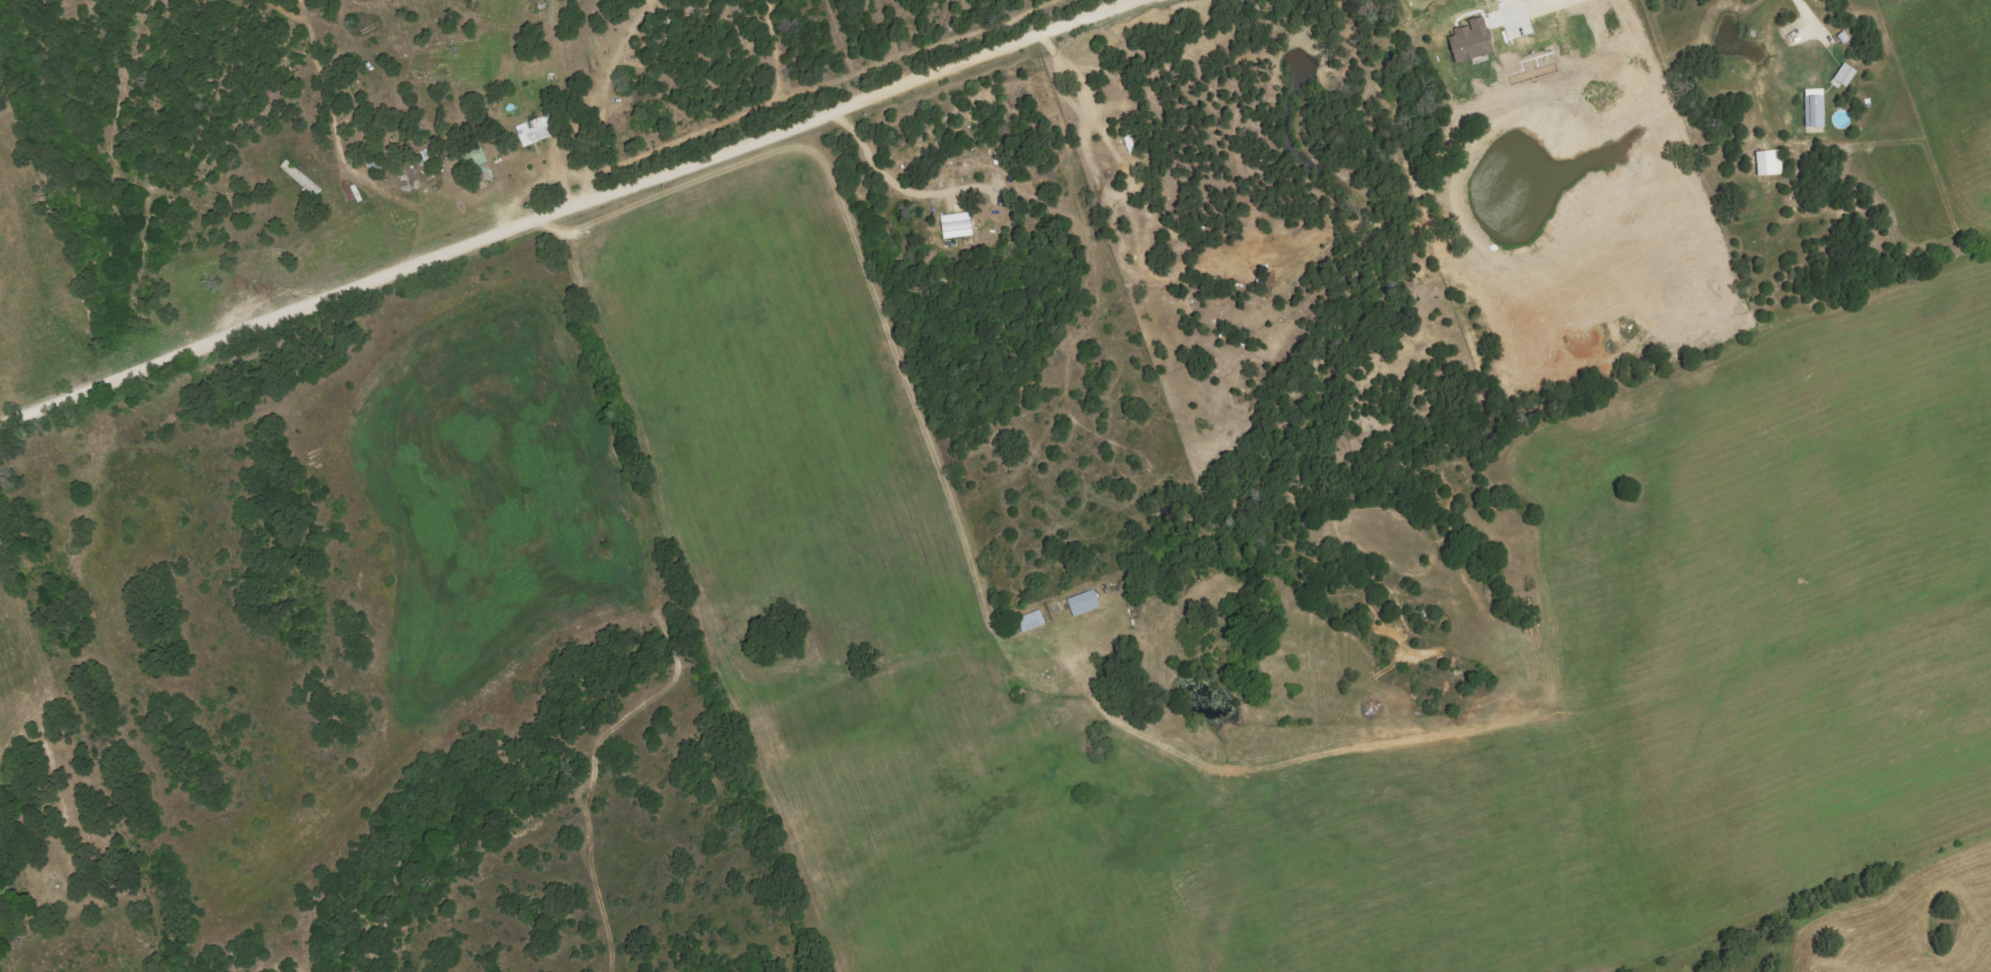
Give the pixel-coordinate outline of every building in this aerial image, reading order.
[(1459,63),(1495,53),(1485,16),(1469,21),(1470,25),(1450,31),(1459,63)] [(1859,71),(1845,63),(1835,80),(1848,88),(1859,71)] [(1825,89),(1806,90),(1807,128),(1826,127),(1825,89)] [(517,126),(524,147),(558,135),(550,114),(517,126)] [(1759,175),(1783,175),(1782,151),(1758,152),(1759,175)] [(945,240),(974,235),(970,212),(941,217),(945,240)] [(1075,617),(1102,607),(1095,589),(1068,600),(1075,617)] [(1024,634),(1047,625),(1042,610),(1018,619),(1024,634)]
